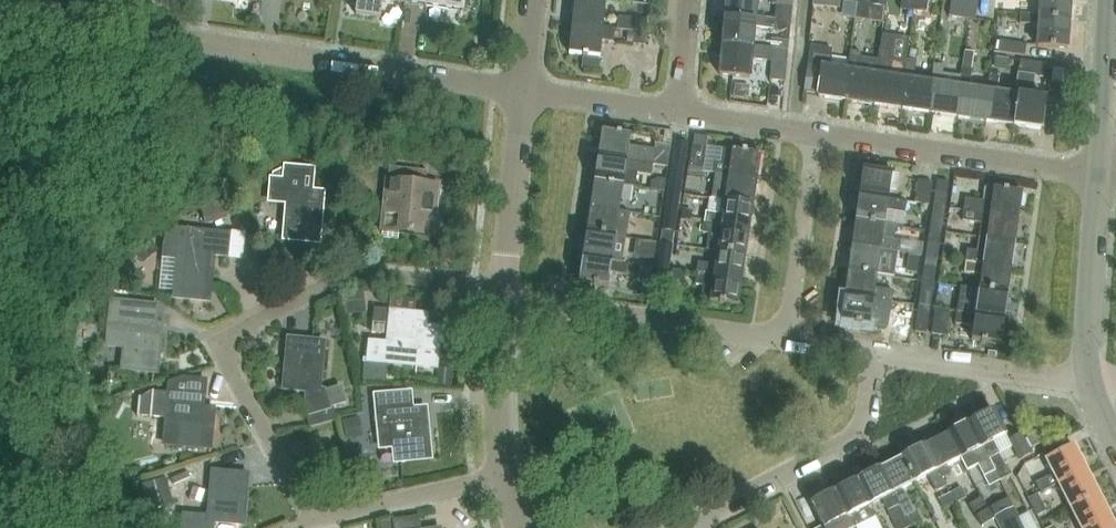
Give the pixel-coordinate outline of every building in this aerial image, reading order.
[(355,14),(381,18),(384,0),(357,0),(355,14)] [(411,4),(464,13),(466,0),(411,0),(411,4)] [(603,28),(606,0),(574,0),(572,24),(603,28)] [(755,19),(757,1),(775,2),(776,0),(727,0),(725,19),(755,22),(755,19)] [(793,0),(777,0),(775,20),(778,21),(791,22),(793,0)] [(856,11),(858,0),(843,0),(842,9),(856,11)] [(871,0),(858,0),(856,11),(869,13),(870,5),(871,0)] [(916,0),(903,0),(901,10),(914,12),(916,0)] [(914,12),(927,14),(929,0),(916,0),(914,12)] [(966,0),(953,0),(951,17),(964,19),(966,0)] [(964,19),(977,21),(980,0),(966,0),(964,19)] [(1039,16),(1039,18),(1069,21),(1071,0),(1041,0),(1039,16)] [(1039,18),(1039,16),(1020,14),(1019,24),(1039,25),(1037,47),(1067,49),(1069,21),(1039,18)] [(635,32),(646,32),(647,20),(619,17),(617,30),(635,32)] [(752,50),(753,47),(754,29),(773,31),(774,20),(755,19),(755,22),(725,19),(722,46),(752,50)] [(778,21),(777,31),(783,32),(782,37),(789,38),(791,22),(778,21)] [(569,54),(600,57),(601,55),(599,55),(601,41),(613,42),(614,29),(603,28),(572,24),(569,54)] [(633,44),(644,46),(646,32),(635,32),(633,44)] [(909,61),(916,62),(920,33),(913,32),(909,61)] [(1026,55),(1027,44),(1002,41),(1000,52),(1026,55)] [(785,82),(788,50),(753,47),(752,50),(722,46),(720,75),(749,78),(751,60),(772,62),(770,80),(785,82)] [(829,69),(832,49),(811,46),(804,92),(818,94),(818,97),(845,101),(850,72),(847,71),(829,69)] [(964,52),(962,69),(972,71),(974,53),(964,52)] [(878,76),(875,75),(857,72),(859,54),(850,53),(847,71),(850,72),(845,101),(873,105),(878,76)] [(601,58),(583,57),(582,68),(600,69),(601,58)] [(906,80),(903,80),(885,77),(887,58),(878,57),(875,75),(878,76),(873,105),(902,109),(906,80)] [(997,57),(996,65),(1009,67),(1010,59),(997,57)] [(906,60),(903,80),(906,80),(902,109),(929,114),(934,84),(931,83),(913,81),(916,62),(909,61),(906,60)] [(1021,61),(1020,68),(1019,76),(1044,79),(1046,64),(1021,61)] [(961,88),(959,88),(941,85),(944,67),(933,65),(931,83),(934,84),(929,114),(957,118),(961,88)] [(990,93),(987,92),(969,89),(972,71),(962,69),(959,88),(961,88),(957,118),(985,122),(990,93)] [(1017,97),(1014,96),(997,94),(1000,75),(990,73),(987,92),(990,93),(985,122),(1013,126),(1017,97)] [(1017,97),(1013,126),(1042,130),(1046,101),(1024,97),(1027,79),(1017,77),(1014,96),(1017,97)] [(733,96),(748,98),(750,85),(734,83),(733,96)] [(629,147),(631,135),(602,131),(598,157),(653,165),(655,151),(629,147)] [(702,179),(708,138),(694,136),(688,177),(702,179)] [(685,156),(687,144),(676,142),(674,155),(685,156)] [(757,181),(761,154),(723,149),(721,165),(713,163),(712,174),(720,176),(729,177),(729,176),(757,181)] [(655,151),(653,165),(668,167),(670,153),(655,151)] [(672,167),(683,169),(685,156),(674,155),(672,167)] [(653,165),(598,157),(594,181),(624,186),(626,172),(651,176),(653,165)] [(433,235),(439,186),(427,185),(428,171),(389,166),(384,218),(401,219),(400,231),(433,235)] [(320,242),(324,193),(312,192),(314,171),(315,171),(315,170),(287,167),(273,180),(271,202),(288,204),(285,239),(320,242)] [(670,180),(681,181),(683,169),(672,167),(670,180)] [(892,175),(892,174),(863,169),(859,195),(889,199),(890,189),(897,190),(899,176),(892,175)] [(727,187),(725,200),(754,205),(757,181),(729,176),(729,177),(720,176),(718,186),(727,187)] [(669,193),(680,194),(681,181),(670,180),(669,193)] [(929,205),(932,182),(918,180),(915,203),(929,205)] [(590,207),(620,211),(624,186),(594,181),(590,207)] [(947,195),(948,182),(937,181),(935,193),(947,195)] [(1019,218),(1022,193),(987,187),(985,201),(965,199),(964,210),(1019,218)] [(667,205),(678,207),(680,194),(669,193),(667,205)] [(933,206),(945,207),(947,195),(935,193),(933,206)] [(859,195),(855,219),(885,224),(887,211),(905,213),(907,202),(889,199),(859,195)] [(206,224),(236,217),(231,198),(201,206),(206,224)] [(706,212),(704,224),(750,230),(754,205),(725,200),(723,215),(706,212)] [(665,218),(676,219),(678,207),(667,205),(665,218)] [(932,218),(943,220),(945,207),(933,206),(932,218)] [(586,232),(616,236),(620,211),(590,207),(586,232)] [(682,210),(681,220),(690,222),(692,211),(682,210)] [(979,237),(1015,242),(1019,218),(964,210),(962,221),(981,224),(979,237)] [(663,230),(674,232),(676,219),(665,218),(663,230)] [(930,231),(941,233),(943,220),(932,218),(930,231)] [(885,225),(885,224),(855,219),(852,245),(899,252),(901,240),(894,239),(896,226),(885,225)] [(746,255),(750,230),(704,224),(703,233),(709,234),(707,249),(717,251),(746,255)] [(206,255),(222,256),(221,267),(227,267),(231,233),(182,228),(180,228),(178,229),(176,229),(174,230),(172,232),(170,233),(169,235),(168,237),(167,239),(165,258),(178,259),(174,296),(209,300),(212,264),(205,263),(206,255)] [(661,243),(672,245),(674,232),(663,230),(661,243)] [(928,244),(939,245),(941,233),(930,231),(928,244)] [(583,257),(612,262),(616,236),(586,232),(583,257)] [(965,261),(1012,268),(1015,242),(979,237),(977,251),(967,250),(965,261)] [(149,238),(133,250),(141,260),(156,247),(149,238)] [(653,261),(656,243),(642,241),(639,259),(653,261)] [(659,256),(670,257),(672,245),(661,243),(659,256)] [(926,256),(937,258),(939,245),(928,244),(926,256)] [(852,245),(848,270),(878,274),(879,261),(897,264),(899,252),(852,245)] [(717,251),(714,276),(713,276),(742,281),(746,255),(717,251)] [(657,268),(668,270),(670,257),(659,256),(657,268)] [(924,269),(935,270),(937,258),(926,256),(924,269)] [(612,262),(583,257),(579,283),(608,289),(610,272),(628,275),(629,264),(612,262)] [(981,277),(979,288),(1008,292),(1012,268),(965,261),(963,274),(981,277)] [(655,281),(666,283),(668,270),(657,268),(655,281)] [(922,282),(934,283),(935,270),(924,269),(922,282)] [(685,271),(673,270),(670,296),(682,297),(685,271)] [(848,270),(844,296),(891,302),(892,291),(875,289),(878,274),(848,270)] [(704,286),(701,301),(738,306),(742,281),(713,276),(714,276),(698,273),(696,285),(704,286)] [(655,281),(653,294),(664,295),(666,283),(655,281)] [(921,294),(932,296),(934,283),(922,282),(921,294)] [(958,312),(1004,318),(1008,292),(979,288),(962,286),(959,301),(958,312)] [(919,307),(930,308),(932,296),(921,294),(919,307)] [(891,302),(844,296),(841,321),(870,326),(872,311),(889,314),(891,302)] [(157,372),(161,324),(163,306),(111,301),(107,345),(124,347),(122,369),(157,372)] [(917,319),(928,321),(930,308),(919,307),(917,319)] [(424,327),(425,317),(392,314),(392,311),(375,309),(373,323),(391,325),(389,346),(371,344),(370,360),(435,366),(439,329),(424,327)] [(950,312),(935,310),(932,334),(946,336),(950,312)] [(973,327),(971,341),(1000,345),(1004,318),(958,312),(956,324),(973,327)] [(915,332),(916,332),(926,334),(928,321),(917,319),(915,332)] [(323,344),(289,340),(284,388),(308,391),(306,414),(310,428),(337,420),(332,405),(344,402),(339,386),(322,391),(322,390),(317,390),(323,344)] [(364,364),(363,381),(387,384),(389,367),(364,364)] [(439,368),(438,386),(451,387),(453,369),(439,368)] [(379,448),(394,447),(396,461),(430,458),(425,409),(403,411),(402,393),(374,396),(379,448)] [(210,448),(213,410),(198,409),(199,399),(203,399),(203,398),(169,395),(165,444),(210,448)] [(994,411),(971,422),(1001,480),(1014,473),(1008,463),(1006,464),(1000,452),(1002,451),(996,440),(1006,435),(994,411)] [(360,418),(344,422),(348,440),(364,436),(360,418)] [(948,434),(961,458),(974,452),(991,485),(1001,480),(971,422),(948,434)] [(1043,427),(1027,436),(1033,447),(1049,439),(1043,427)] [(948,434),(925,446),(942,479),(951,475),(947,466),(961,458),(948,434)] [(1033,455),(1022,434),(1010,440),(1020,461),(1033,455)] [(902,457),(915,482),(928,475),(937,492),(946,487),(942,479),(925,446),(902,457)] [(1085,470),(1073,446),(1046,460),(1058,484),(1085,470)] [(902,457),(880,469),(909,527),(921,522),(903,488),(915,482),(902,457)] [(869,505),(882,499),(897,527),(909,527),(880,469),(857,481),(869,505)] [(1070,508),(1098,494),(1085,470),(1058,484),(1070,508)] [(246,486),(241,486),(242,476),(243,476),(243,475),(213,472),(209,516),(182,513),(180,527),(214,527),(215,521),(242,524),(246,486)] [(166,479),(142,486),(150,513),(174,506),(166,479)] [(857,481),(834,492),(852,527),(855,527),(876,517),(869,505),(857,481)] [(950,494),(955,505),(967,499),(962,488),(950,494)] [(823,527),(852,527),(834,492),(811,504),(823,527)] [(955,505),(950,494),(938,500),(943,511),(955,505)] [(1110,518),(1098,494),(1070,508),(1080,527),(1090,527),(1110,518)] [(1036,516),(1046,511),(1038,495),(1028,500),(1036,516)] [(981,526),(994,518),(980,496),(968,504),(981,526)] [(1014,508),(996,517),(1001,527),(1024,527),(1014,508)] [(419,516),(393,520),(394,527),(421,527),(419,516)] [(1110,518),(1090,527),(1115,527),(1110,518)]
